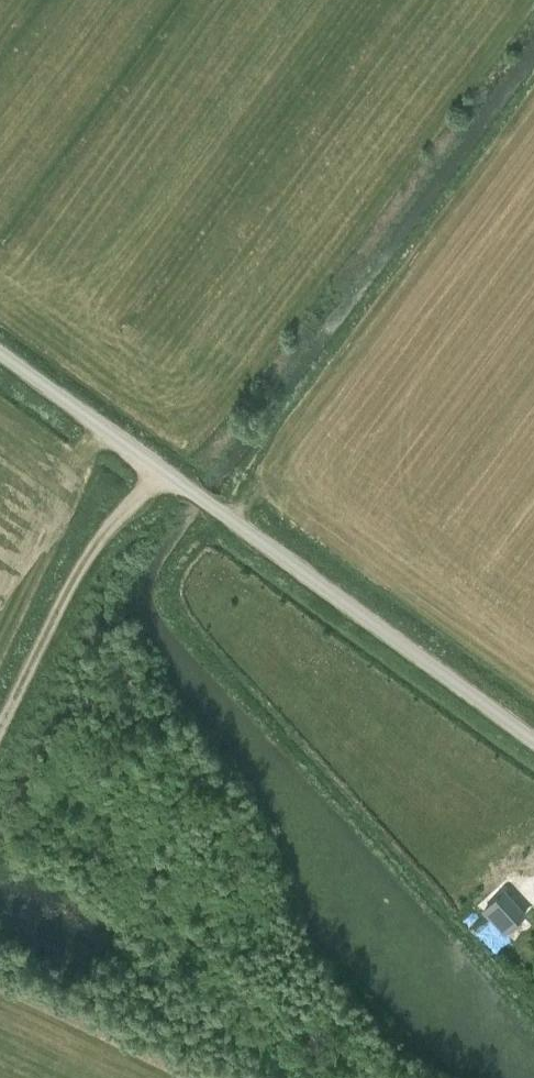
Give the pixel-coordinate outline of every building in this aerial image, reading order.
[(506,897),(501,892),(482,911),(504,934),(523,916),(506,897)]
